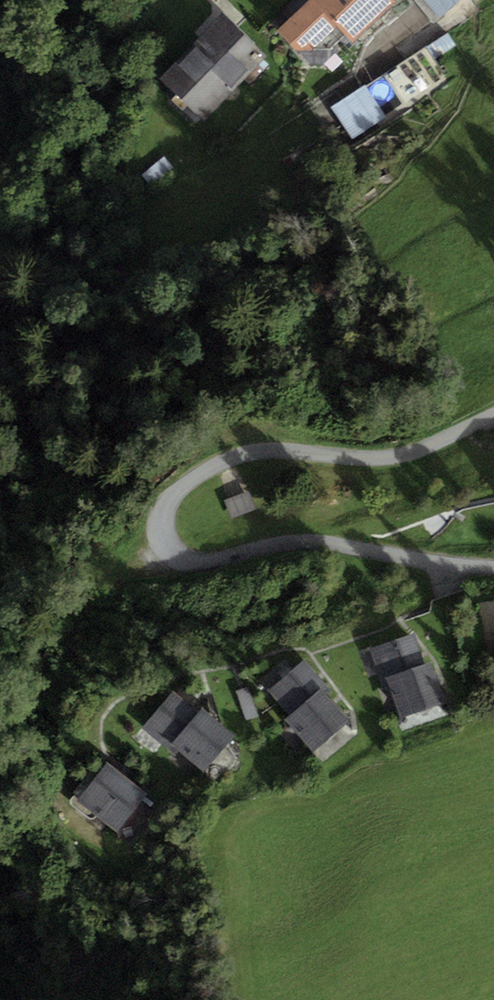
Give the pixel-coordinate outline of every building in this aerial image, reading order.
[(279,33),(310,65),(323,66),(349,41),(353,45),(397,1),(396,0),(312,0),(279,33)] [(440,17),(459,0),(424,0),(440,17)] [(265,60),(222,19),(161,81),(203,123),(265,60)] [(425,49),(332,107),(352,139),(445,81),(425,49)] [(249,490),(224,500),(231,518),(256,508),(249,490)] [(411,635),(369,649),(379,680),(385,678),(398,718),(443,703),(430,664),(422,667),(411,635)] [(290,716),(285,720),(313,752),(350,721),(325,692),(329,689),(304,660),(269,691),(290,716)] [(248,687),(236,691),(246,719),(258,715),(248,687)] [(174,689),(141,728),(174,755),(178,751),(204,772),(236,735),(203,707),(199,711),(174,689)] [(150,796),(108,762),(77,800),(119,834),(150,796)]
